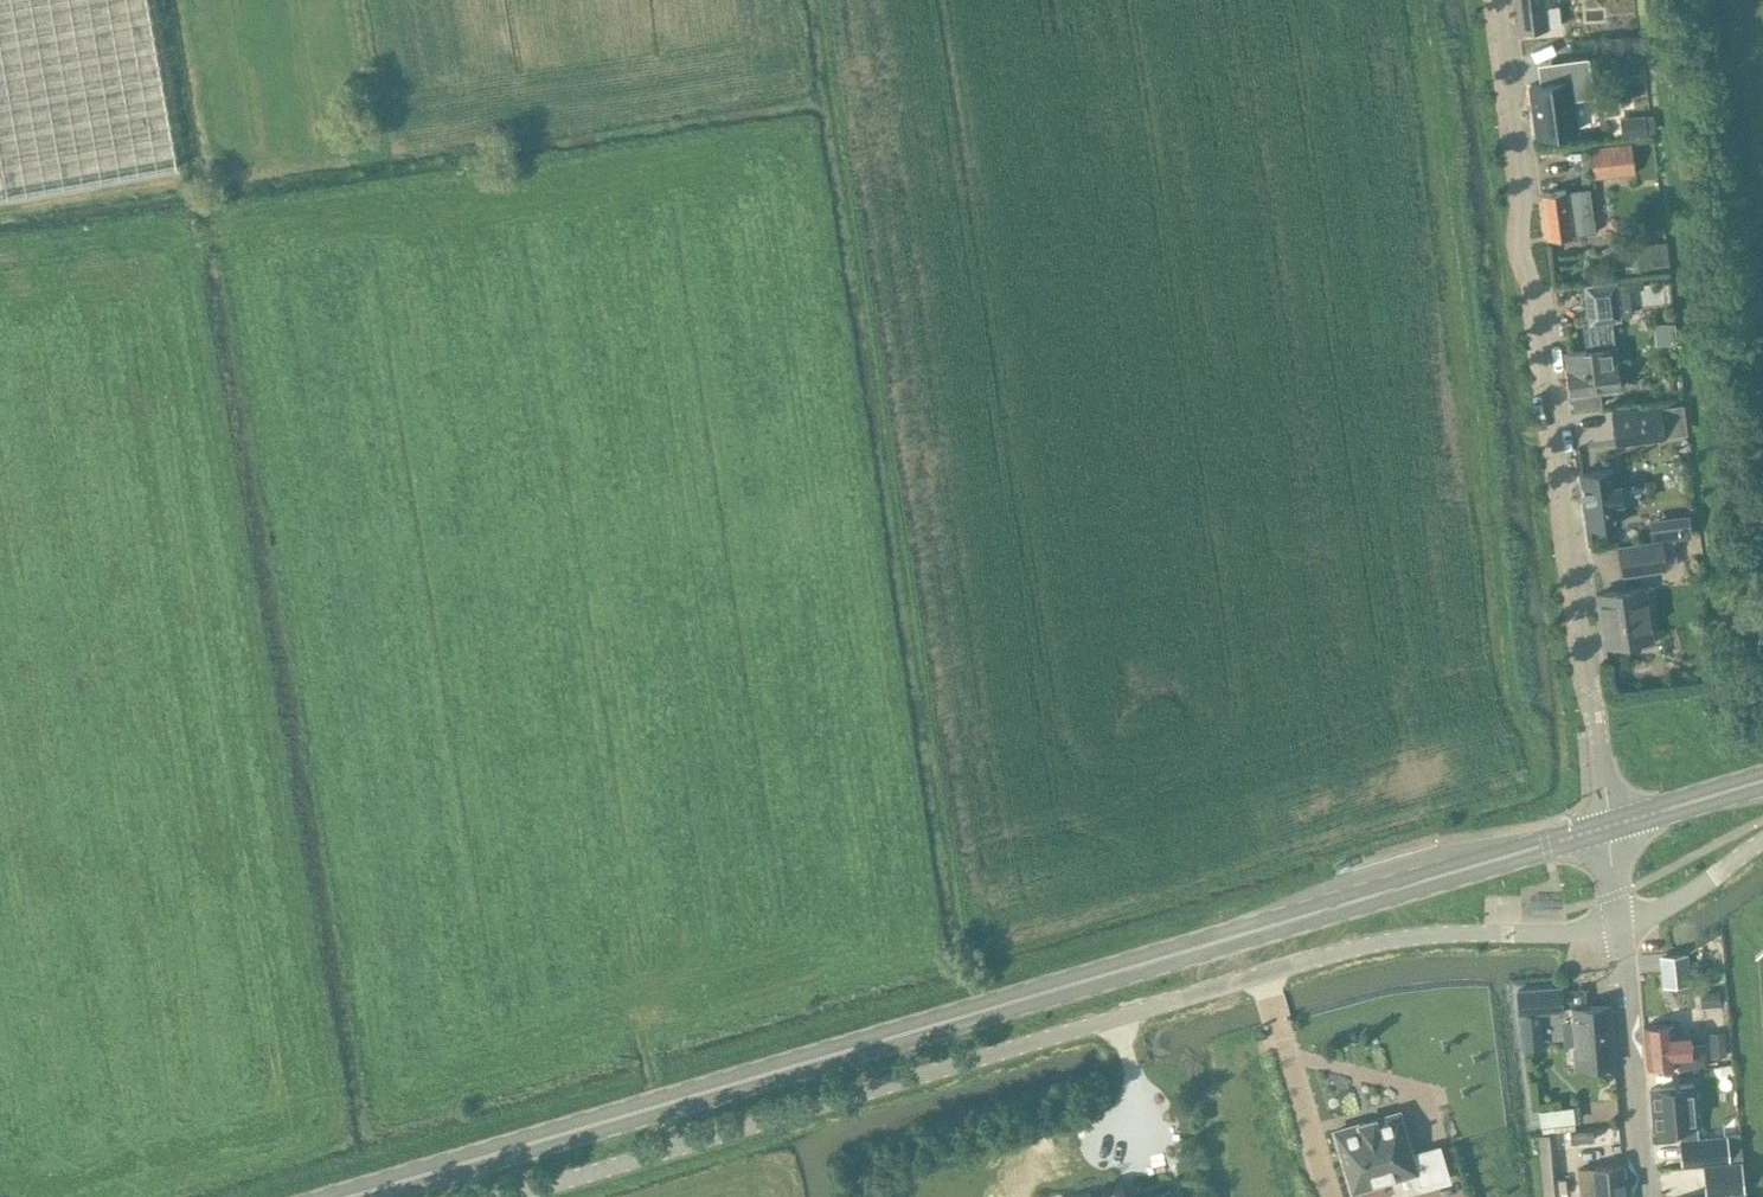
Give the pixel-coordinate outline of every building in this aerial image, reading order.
[(177,166),(148,0),(0,0),(0,197),(177,166)] [(1520,29),(1547,26),(1547,25),(1561,24),(1558,4),(1553,5),(1552,0),(1516,0),(1520,29)] [(1592,93),(1587,56),(1564,59),(1566,78),(1531,83),(1538,135),(1577,129),(1572,96),(1592,93)] [(1620,134),(1654,133),(1653,114),(1619,115),(1620,134)] [(1588,145),(1591,174),(1633,170),(1629,142),(1588,145)] [(1566,190),(1543,192),(1549,236),(1572,233),(1566,190)] [(1566,352),(1571,392),(1572,392),(1574,407),(1603,404),(1601,388),(1619,385),(1611,319),(1622,318),(1622,315),(1632,314),(1627,277),(1584,283),(1588,319),(1583,319),(1587,349),(1566,352)] [(1660,404),(1613,411),(1617,441),(1664,435),(1660,404)] [(1584,458),(1590,512),(1621,510),(1620,489),(1625,489),(1624,473),(1618,473),(1616,455),(1584,458)] [(1618,544),(1622,575),(1667,567),(1663,537),(1618,544)] [(1643,585),(1598,592),(1606,642),(1650,636),(1643,585)] [(1349,859),(1337,863),(1338,869),(1351,865),(1349,859)] [(1660,954),(1663,985),(1692,982),(1689,951),(1660,954)] [(1563,1009),(1562,995),(1561,986),(1517,989),(1519,1012),(1563,1009)] [(1610,1003),(1580,1005),(1573,1006),(1575,1019),(1562,1020),(1564,1043),(1574,1043),(1576,1066),(1615,1063),(1610,1003)] [(1543,1046),(1540,1012),(1518,1014),(1520,1048),(1543,1046)] [(1648,1064),(1677,1061),(1678,1068),(1705,1065),(1703,1042),(1691,1044),(1689,1028),(1673,1029),(1672,1024),(1644,1027),(1648,1064)] [(1694,1084),(1650,1088),(1654,1128),(1679,1126),(1683,1163),(1727,1158),(1725,1135),(1699,1137),(1694,1084)] [(1580,1102),(1539,1108),(1541,1125),(1582,1119),(1580,1102)] [(1399,1110),(1335,1129),(1353,1188),(1355,1187),(1351,1176),(1391,1165),(1394,1175),(1414,1170),(1419,1186),(1447,1178),(1438,1146),(1412,1154),(1399,1110)] [(1566,1126),(1567,1146),(1619,1144),(1618,1125),(1566,1126)] [(1538,1133),(1544,1195),(1548,1194),(1548,1196),(1558,1196),(1557,1194),(1558,1194),(1558,1192),(1566,1191),(1566,1177),(1557,1179),(1552,1131),(1538,1133)] [(1740,1161),(1704,1164),(1707,1192),(1743,1189),(1740,1161)] [(1579,1168),(1582,1196),(1627,1196),(1623,1163),(1579,1168)] [(1169,1183),(1138,1193),(1139,1196),(1174,1196),(1169,1183)] [(1063,1196),(1124,1196),(1122,1191),(1107,1196),(1103,1185),(1063,1196)]
